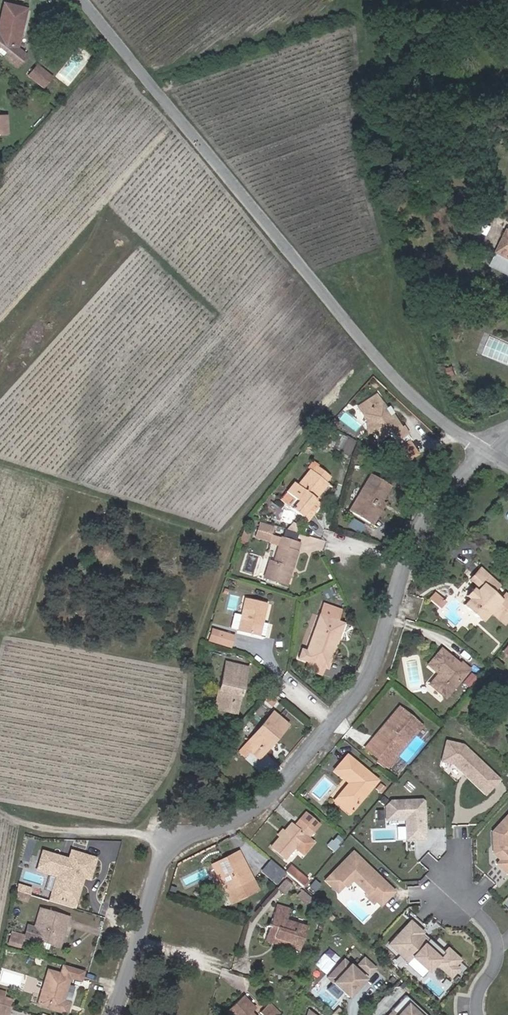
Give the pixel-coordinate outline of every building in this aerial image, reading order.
[(25,10),(3,4),(0,19),(0,55),(15,67),(24,56),(16,49),(25,10)] [(43,87),(51,77),(37,66),(29,76),(43,87)] [(493,262),(507,269),(507,233),(493,262)] [(384,409),(385,408),(376,394),(358,406),(366,419),(374,431),(380,440),(386,436),(383,431),(387,428),(396,441),(407,434),(402,426),(401,427),(392,413),(389,416),(384,409)] [(393,413),(389,406),(385,408),(384,409),(389,416),(392,413),(393,413)] [(335,428),(338,424),(333,419),(330,423),(335,428)] [(374,431),(366,419),(364,419),(366,436),(374,431)] [(328,449),(335,436),(323,430),(316,442),(328,449)] [(411,440),(407,434),(396,441),(400,447),(409,441),(411,440)] [(400,465),(417,454),(409,441),(400,447),(392,452),(400,465)] [(306,521),(320,504),(313,498),(315,496),(316,497),(327,483),(325,482),(329,476),(317,466),(318,464),(313,460),(307,467),(310,470),(297,485),(294,482),(280,500),(299,515),(306,521)] [(382,501),(391,485),(370,473),(349,511),(373,525),(383,508),(376,503),(379,499),(382,501)] [(383,508),(386,503),(382,501),(379,499),(376,503),(383,508)] [(303,526),(306,521),(299,515),(295,520),(303,526)] [(246,542),(249,532),(244,530),(240,540),(246,542)] [(291,568),(299,543),(257,531),(254,539),(278,546),(273,562),(268,561),(263,578),(283,585),(288,567),(291,568)] [(507,620),(507,597),(504,594),(499,600),(492,593),(498,586),(480,569),(470,579),(480,588),(476,592),(469,599),(464,605),(481,621),(490,612),(504,624),(507,620)] [(469,599),(476,592),(473,589),(466,596),(469,599)] [(440,609),(445,603),(440,598),(440,597),(435,592),(429,599),(440,609)] [(262,622),(266,603),(244,598),(237,631),(259,636),(259,635),(264,636),(267,623),(262,622)] [(336,621),(340,610),(323,604),(306,651),(301,650),(298,658),(307,661),(323,667),(334,637),(337,638),(345,641),(347,640),(351,629),(350,626),(336,621)] [(230,648),(234,635),(218,630),(216,636),(210,634),(208,641),(230,648)] [(326,668),(337,638),(334,637),(323,667),(326,668)] [(445,697),(468,670),(460,663),(459,665),(441,650),(428,665),(439,674),(430,684),(445,697)] [(321,674),(323,667),(307,661),(305,668),(321,674)] [(235,714),(247,667),(225,662),(218,691),(222,692),(217,709),(235,714)] [(469,687),(476,678),(471,674),(463,682),(469,687)] [(217,709),(222,692),(218,691),(214,708),(217,709)] [(276,700),(269,695),(264,700),(271,706),(276,700)] [(387,767),(421,726),(400,708),(365,749),(378,760),(377,763),(383,768),(385,766),(387,767)] [(274,742),(288,725),(272,712),(239,751),(245,756),(250,750),(254,745),(263,752),(272,741),(274,742)] [(263,752),(254,745),(250,750),(260,759),(274,742),(272,741),(263,752)] [(446,742),(441,764),(453,766),(486,797),(501,781),(464,746),(446,742)] [(353,809),(377,781),(346,755),(334,771),(349,783),(338,797),(353,809)] [(381,793),(385,788),(380,784),(376,789),(381,793)] [(353,809),(338,797),(334,801),(349,814),(353,809)] [(422,800),(391,801),(386,807),(386,820),(406,820),(406,840),(418,840),(417,829),(425,829),(424,802),(422,800)] [(319,824),(305,813),(299,820),(312,832),(319,824)] [(493,854),(500,860),(497,864),(507,874),(507,815),(492,832),(493,854)] [(307,838),(312,832),(299,820),(294,826),(291,824),(284,832),(280,837),(270,847),(284,859),(294,847),(302,854),(312,843),(307,838)] [(334,852),(343,841),(341,840),(342,839),(338,836),(328,847),(334,852)] [(394,891),(353,851),(325,880),(337,892),(344,885),(346,886),(352,880),(367,894),(371,889),(379,897),(375,901),(380,905),(394,891)] [(239,852),(211,866),(231,904),(258,890),(239,852)] [(80,876),(83,864),(58,857),(54,870),(62,872),(58,884),(55,893),(76,899),(81,882),(80,882),(78,881),(80,876)] [(285,872),(270,859),(260,871),(276,884),(285,872)] [(302,886),(307,881),(290,866),(285,872),(302,886)] [(58,884),(62,872),(54,870),(51,882),(58,884)] [(283,894),(292,884),(286,879),(277,889),(283,894)] [(29,895),(31,888),(15,883),(13,890),(29,895)] [(371,889),(367,894),(365,896),(373,903),(375,901),(379,897),(371,889)] [(26,901),(29,895),(13,890),(12,897),(26,901)] [(310,908),(315,903),(302,891),(297,896),(310,908)] [(299,951),(306,927),(286,921),(290,909),(276,904),(264,941),(287,948),(287,947),(299,951)] [(59,946),(68,917),(40,909),(34,929),(28,927),(25,936),(42,941),(39,947),(48,950),(49,943),(59,946)] [(409,922),(388,944),(407,962),(411,957),(427,972),(435,963),(450,977),(457,969),(453,966),(459,961),(446,949),(443,953),(428,939),(425,941),(418,935),(421,932),(409,922)] [(20,944),(23,935),(11,932),(8,940),(20,944)] [(420,978),(422,975),(426,971),(411,957),(407,962),(405,964),(420,978)] [(375,968),(364,958),(358,965),(369,976),(375,968)] [(365,979),(344,960),(338,966),(341,969),(335,976),(337,978),(333,983),(348,997),(365,979)] [(80,980),(83,971),(63,965),(62,967),(60,974),(57,973),(48,971),(39,998),(32,995),(30,1003),(65,1013),(68,1003),(62,1001),(67,984),(69,977),(80,980)] [(31,993),(35,981),(26,979),(23,991),(31,993)] [(68,1003),(73,986),(67,984),(62,1001),(68,1003)] [(12,1000),(4,997),(5,991),(0,989),(0,1004),(10,1007),(12,1000)] [(406,995),(392,1010),(395,1013),(393,1014),(427,1014),(406,995)] [(250,1013),(255,1009),(242,996),(226,1011),(230,1014),(252,1014),(250,1013)] [(280,1014),(269,1003),(260,1012),(263,1014),(264,1014),(279,1014),(280,1014)] [(10,1007),(0,1004),(0,1014),(3,1014),(8,1014),(10,1007)]
